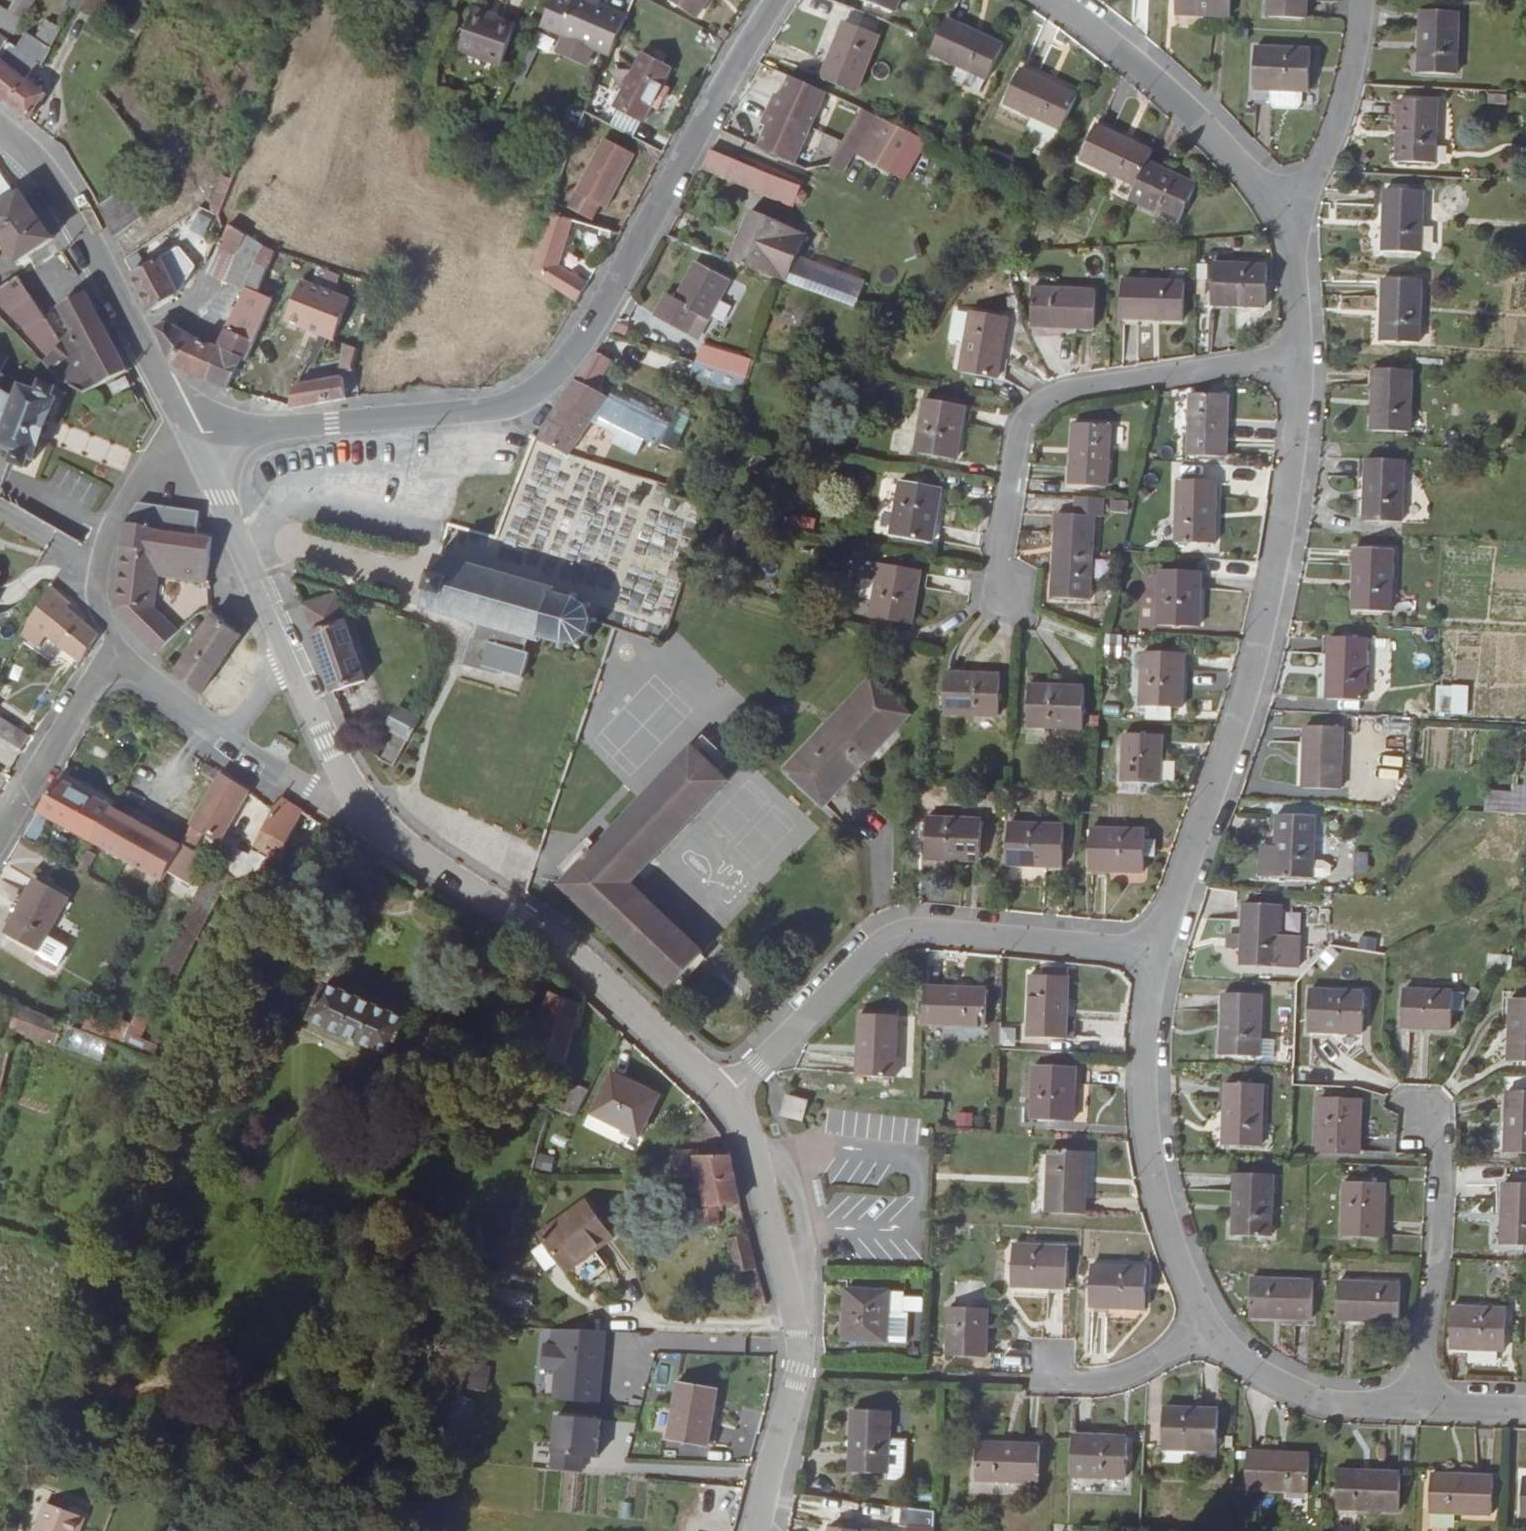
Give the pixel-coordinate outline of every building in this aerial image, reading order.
[(35,0),(16,0),(9,12),(23,20),(35,0)] [(108,0),(76,0),(72,7),(97,21),(108,0)] [(627,17),(589,0),(573,0),(572,2),(569,0),(552,0),(539,26),(609,57),(627,17)] [(697,16),(707,0),(671,0),(697,16)] [(895,13),(900,0),(862,0),(895,13)] [(1174,13),(1229,16),(1230,0),(1175,0),(1174,13)] [(1268,17),(1305,18),(1306,0),(1268,0),(1268,17)] [(9,12),(0,7),(0,27),(14,35),(23,20),(9,12)] [(133,33),(146,13),(139,9),(127,29),(133,33)] [(472,11),(458,50),(501,65),(515,26),(472,11)] [(1418,72),(1455,74),(1458,13),(1421,11),(1418,72)] [(150,15),(146,13),(133,33),(130,38),(133,41),(150,15)] [(51,49),(61,28),(47,20),(37,39),(51,49)] [(953,80),(980,93),(987,79),(988,80),(1004,46),(946,20),(931,54),(959,67),(953,80)] [(725,39),(733,27),(725,22),(717,35),(725,39)] [(856,93),(879,35),(844,22),(821,80),(856,93)] [(0,55),(0,96),(5,101),(29,120),(45,95),(25,79),(38,63),(43,66),(45,61),(51,49),(37,39),(27,32),(17,47),(8,42),(0,55)] [(8,42),(0,36),(0,55),(8,42)] [(1310,90),(1312,49),(1255,48),(1253,89),(1271,89),(1271,102),(1276,107),(1297,108),(1302,102),(1303,90),(1310,90)] [(670,69),(641,54),(620,93),(615,91),(609,103),(642,121),(670,69)] [(1021,69),(1004,104),(1061,131),(1077,96),(1021,69)] [(826,93),(789,76),(780,97),(774,94),(760,125),(766,127),(756,147),(793,164),(826,93)] [(1436,102),(1399,100),(1396,162),(1433,163),(1436,102)] [(829,165),(844,173),(854,155),(904,182),(927,141),(862,105),(829,165)] [(1079,160),(1136,187),(1147,163),(1152,153),(1095,126),(1079,160)] [(634,155),(604,139),(568,209),(592,221),(600,206),(605,209),(634,155)] [(710,149),(701,168),(792,205),(800,187),(710,149)] [(218,215),(236,166),(226,162),(209,207),(218,215)] [(1136,187),(1130,200),(1180,222),(1197,186),(1147,163),(1136,187)] [(142,216),(126,185),(98,205),(113,237),(138,219),(142,216)] [(1386,190),(1383,252),(1420,254),(1423,192),(1386,190)] [(51,240),(37,218),(21,193),(0,207),(0,244),(3,242),(16,262),(51,240)] [(195,220),(205,208),(199,205),(189,213),(194,219),(195,220)] [(729,261),(779,280),(785,281),(806,235),(751,211),(729,261)] [(590,281),(558,262),(571,221),(548,215),(529,273),(576,301),(590,281)] [(224,280),(245,234),(229,224),(208,272),(224,280)] [(262,244),(245,234),(224,280),(245,289),(247,286),(257,291),(273,251),(262,244)] [(174,297),(178,292),(168,273),(187,258),(192,247),(180,237),(170,252),(131,273),(140,293),(149,313),(174,297)] [(790,286),(858,305),(866,276),(798,257),(790,286)] [(695,264),(674,299),(666,294),(654,314),(688,334),(699,315),(707,321),(708,321),(729,283),(695,264)] [(1213,264),(1211,305),(1266,307),(1268,267),(1213,264)] [(2,320),(33,299),(18,277),(1,287),(0,285),(0,318),(2,320)] [(1382,279),(1380,341),(1418,343),(1421,281),(1382,279)] [(1183,320),(1184,283),(1122,281),(1121,319),(1183,320)] [(216,347),(220,348),(241,360),(246,362),(272,300),(257,293),(257,291),(247,286),(245,289),(216,347)] [(1032,288),(1030,326),(1093,330),(1095,291),(1032,288)] [(84,393),(128,371),(104,326),(86,292),(58,306),(72,331),(62,342),(33,299),(2,320),(60,381),(84,393)] [(961,373),(998,379),(1008,319),(971,312),(961,373)] [(699,315),(688,334),(697,339),(707,321),(699,315)] [(166,323),(156,327),(162,341),(171,364),(187,335),(188,334),(171,325),(169,326),(166,323)] [(216,347),(187,335),(171,364),(191,373),(207,380),(220,348),(216,347)] [(357,348),(343,343),(340,367),(341,372),(353,370),(352,365),(357,348)] [(241,360),(220,348),(207,380),(217,385),(226,389),(227,388),(241,360)] [(726,359),(699,351),(695,363),(722,371),(726,359)] [(583,370),(560,401),(606,423),(612,426),(645,441),(674,452),(690,414),(688,409),(684,407),(676,411),(672,419),(612,391),(607,401),(601,397),(607,387),(598,382),(609,363),(595,354),(583,370)] [(722,371),(695,363),(691,375),(717,384),(717,385),(743,393),(748,379),(722,371)] [(1373,369),(1371,431),(1409,432),(1411,370),(1373,369)] [(130,386),(125,377),(120,380),(121,381),(110,387),(113,393),(124,388),(125,389),(130,386)] [(294,385),(290,407),(326,401),(347,398),(343,377),(294,385)] [(2,433),(0,437),(0,447),(14,452),(10,462),(26,468),(30,458),(34,460),(57,399),(53,397),(57,387),(40,381),(37,391),(21,385),(14,397),(0,390),(0,432),(2,433)] [(1188,457),(1225,458),(1228,396),(1191,394),(1188,457)] [(924,399),(915,453),(956,460),(965,406),(924,399)] [(549,420),(538,439),(537,441),(569,456),(591,422),(604,428),(606,423),(560,401),(549,420)] [(1069,486),(1107,488),(1110,426),(1073,424),(1069,486)] [(645,441),(612,426),(610,431),(613,433),(608,442),(638,456),(645,441)] [(1366,459),(1363,521),(1401,522),(1403,461),(1366,459)] [(1176,543),(1215,545),(1216,482),(1178,481),(1176,543)] [(901,482),(891,536),(931,543),(941,490),(901,482)] [(1102,518),(1103,499),(1076,497),(1075,515),(1056,515),(1052,599),(1090,600),(1093,517),(1102,518)] [(198,511),(195,511),(172,507),(139,502),(124,524),(122,545),(208,563),(211,537),(208,537),(196,536),(197,519),(198,511)] [(648,513),(643,540),(679,546),(683,519),(648,513)] [(210,581),(206,580),(208,563),(122,545),(113,611),(157,653),(177,633),(152,608),(157,574),(201,581),(202,586),(210,588),(210,581)] [(1355,548),(1352,610),(1389,612),(1392,550),(1355,548)] [(422,607),(424,608),(471,621),(478,624),(471,645),(512,656),(518,635),(531,639),(538,641),(540,636),(559,642),(557,649),(562,650),(564,643),(573,642),(575,649),(579,648),(578,641),(585,636),(591,639),(593,636),(587,633),(591,622),(596,623),(597,619),(590,619),(587,610),(593,606),(590,602),(584,607),(576,601),(578,594),(573,593),(571,599),(553,594),(554,590),(437,557),(422,607)] [(880,564),(870,618),(911,625),(920,571),(880,564)] [(1158,626),(1200,627),(1200,573),(1159,572),(1158,626)] [(70,603),(51,587),(50,586),(27,623),(22,633),(39,645),(48,634),(80,662),(98,635),(66,607),(70,603)] [(320,656),(332,692),(344,688),(347,696),(354,693),(351,686),(366,681),(336,594),(302,606),(320,656)] [(214,613),(176,671),(200,695),(240,636),(232,629),(214,613)] [(1453,634),(1453,683),(1525,683),(1525,634),(1453,634)] [(1328,637),(1326,699),(1364,700),(1366,639),(1328,637)] [(1147,708),(1147,717),(1172,718),(1172,708),(1182,708),(1184,653),(1143,652),(1141,707),(1147,708)] [(944,714),(999,715),(1000,676),(945,674),(944,714)] [(907,715),(870,679),(785,769),(822,805),(907,715)] [(1082,729),(1084,687),(1029,685),(1027,727),(1082,729)] [(1451,718),(1452,686),(1435,686),(1435,717),(1451,718)] [(395,733),(386,748),(359,727),(350,736),(352,739),(386,763),(393,767),(418,719),(397,708),(386,728),(395,733)] [(21,751),(30,737),(0,718),(0,737),(21,751)] [(1304,726),(1302,788),(1339,790),(1342,728),(1304,726)] [(1123,791),(1142,792),(1142,784),(1159,785),(1162,737),(1125,734),(1122,781),(1123,781),(1123,791)] [(630,884),(728,779),(692,745),(560,886),(669,988),(703,953),(630,884)] [(219,841),(248,791),(221,773),(180,846),(167,871),(183,881),(198,856),(190,851),(202,831),(219,841)] [(111,807),(58,777),(38,812),(49,818),(90,841),(111,807)] [(1514,783),(1506,815),(1525,820),(1525,816),(1525,787),(1514,783)] [(266,882),(302,811),(280,797),(275,807),(256,846),(269,853),(267,858),(257,877),(266,882)] [(111,807),(90,841),(161,881),(167,871),(180,846),(111,807)] [(49,818),(38,812),(23,837),(34,843),(49,818)] [(1324,861),(1312,861),(1314,817),(1276,815),(1275,846),(1260,846),(1259,876),(1309,878),(1312,876),(1321,877),(1329,873),(1330,864),(1324,861)] [(926,819),(925,859),(980,861),(981,820),(926,819)] [(1008,824),(1006,865),(1062,867),(1063,826),(1008,824)] [(1090,829),(1088,869),(1143,872),(1144,857),(1155,858),(1155,840),(1144,840),(1145,831),(1090,829)] [(235,879),(246,885),(251,874),(257,877),(267,858),(251,849),(248,855),(229,844),(215,867),(235,879)] [(212,865),(158,972),(176,981),(223,889),(227,892),(235,879),(215,867),(212,865)] [(68,897),(34,879),(5,933),(38,951),(68,897)] [(152,886),(141,904),(147,907),(157,889),(152,886)] [(1228,948),(1241,948),(1241,963),(1240,965),(1278,967),(1281,905),(1243,904),(1242,935),(1229,934),(1228,948)] [(1354,960),(1355,950),(1338,947),(1337,957),(1354,960)] [(1241,948),(1228,948),(1228,962),(1241,963),(1241,948)] [(1496,970),(1510,972),(1512,957),(1498,955),(1496,970)] [(1028,1037),(1065,1039),(1068,977),(1030,976),(1028,1037)] [(325,984),(309,1019),(393,1057),(409,1021),(325,984)] [(924,987),(923,1025),(986,1026),(987,989),(924,987)] [(1466,999),(1473,1003),(1479,992),(1471,988),(1466,999)] [(1364,991),(1308,990),(1307,1031),(1362,1032),(1364,991)] [(1401,1028),(1451,1029),(1452,1010),(1462,1010),(1463,993),(1452,992),(1452,991),(1402,990),(1401,1028)] [(1222,993),(1221,1056),(1273,1056),(1274,1040),(1259,1039),(1260,994),(1222,993)] [(530,1053),(561,1064),(565,1065),(579,1006),(550,996),(530,1053)] [(1525,1062),(1525,999),(1510,998),(1508,1061),(1525,1062)] [(63,1024),(68,1013),(44,1003),(39,1014),(63,1024)] [(108,1043),(81,1031),(63,1024),(39,1014),(19,1006),(13,1030),(102,1062),(108,1043)] [(139,1009),(120,1047),(153,1061),(158,1046),(141,1038),(152,1015),(139,1009)] [(63,1024),(81,1031),(86,1020),(68,1013),(63,1024)] [(894,1077),(897,1016),(859,1014),(857,1076),(894,1077)] [(1031,1120),(1072,1122),(1075,1067),(1034,1065),(1031,1120)] [(612,1073),(592,1114),(639,1136),(659,1096),(612,1073)] [(549,1109),(551,1109),(576,1116),(588,1092),(556,1082),(549,1109)] [(1224,1083),(1222,1145),(1260,1146),(1262,1084),(1224,1083)] [(1505,1153),(1525,1154),(1525,1092),(1506,1092),(1505,1153)] [(781,1114),(801,1120),(807,1101),(787,1095),(781,1114)] [(1360,1099),(1319,1098),(1317,1152),(1358,1153),(1360,1099)] [(716,1204),(739,1202),(728,1149),(692,1151),(692,1153),(670,1153),(670,1177),(702,1176),(704,1202),(691,1203),(692,1220),(717,1218),(716,1204)] [(1086,1153),(1049,1151),(1046,1212),(1084,1214),(1086,1153)] [(1235,1173),(1232,1235),(1269,1237),(1272,1175),(1235,1173)] [(530,1195),(541,1198),(546,1184),(535,1180),(530,1195)] [(1343,1183),(1341,1237),(1382,1238),(1384,1184),(1343,1183)] [(1502,1245),(1525,1246),(1525,1184),(1503,1183),(1502,1245)] [(538,1233),(565,1272),(613,1238),(585,1200),(538,1233)] [(736,1274),(756,1269),(747,1234),(726,1240),(736,1274)] [(1010,1286),(1065,1288),(1067,1248),(1012,1245),(1010,1286)] [(1090,1265),(1088,1306),(1144,1308),(1146,1268),(1090,1265)] [(1248,1316),(1311,1318),(1312,1281),(1250,1279),(1248,1316)] [(1399,1321),(1400,1284),(1337,1282),(1336,1319),(1399,1321)] [(887,1342),(889,1292),(845,1289),(842,1339),(887,1342)] [(1449,1348),(1504,1350),(1506,1310),(1451,1307),(1449,1348)] [(986,1357),(987,1309),(949,1308),(948,1356),(986,1357)] [(605,1331),(560,1329),(558,1346),(543,1344),(541,1368),(556,1369),(553,1399),(598,1404),(605,1331)] [(677,1383),(667,1439),(707,1445),(717,1390),(677,1383)] [(458,1396),(443,1438),(461,1444),(475,1400),(458,1396)] [(1163,1408),(1161,1448),(1216,1450),(1218,1409),(1163,1408)] [(852,1410),(850,1472),(887,1473),(890,1412),(852,1410)] [(551,1468),(580,1471),(582,1456),(596,1457),(600,1419),(556,1414),(551,1468)] [(1125,1477),(1127,1437),(1072,1435),(1070,1475),(1125,1477)] [(977,1443),(975,1479),(1038,1482),(1039,1445),(977,1443)] [(1307,1491),(1309,1454),(1246,1452),(1244,1489),(1307,1491)] [(1400,1473),(1337,1471),(1336,1508),(1398,1510),(1400,1473)] [(1430,1475),(1429,1511),(1491,1514),(1493,1477),(1430,1475)] [(45,1503),(35,1530),(79,1530),(84,1517),(45,1503)]
